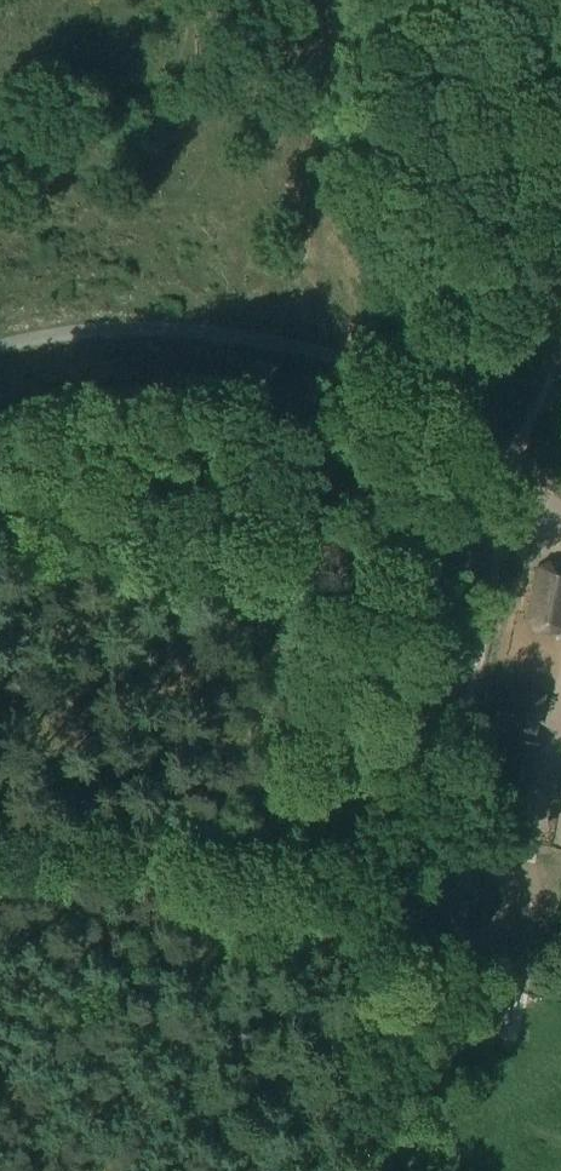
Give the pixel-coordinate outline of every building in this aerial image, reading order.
[(535,629),(550,632),(560,629),(560,563),(550,560),(538,566),(526,619),(535,629)] [(532,741),(544,694),(509,687),(498,734),(532,741)] [(524,790),(537,743),(502,735),(490,781),(524,790)] [(545,848),(545,830),(528,830),(528,847),(545,848)]
